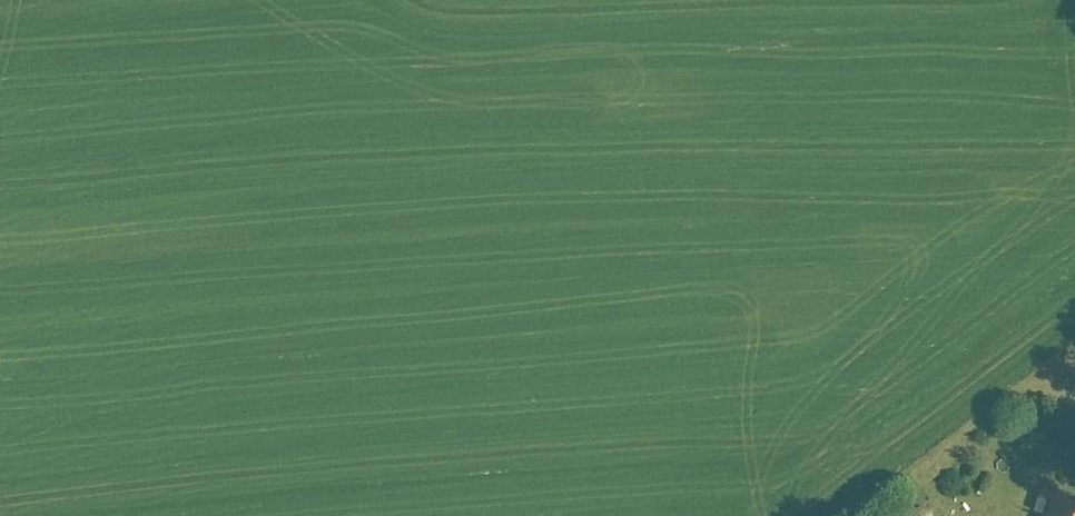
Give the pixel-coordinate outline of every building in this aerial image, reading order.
[(1048,515),(1074,515),(1074,498),(1057,492),(1048,515)]
